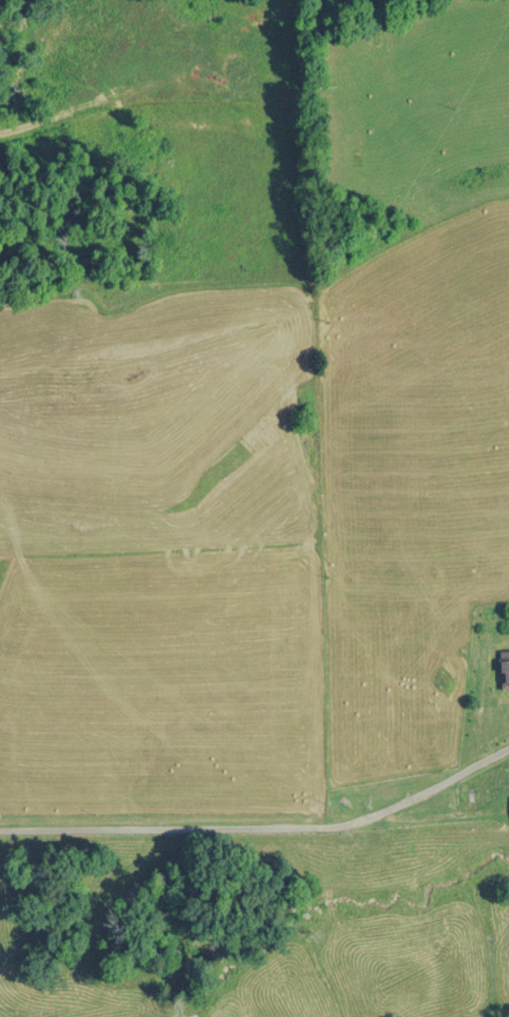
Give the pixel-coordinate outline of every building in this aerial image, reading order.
[(499,652),(500,691),(508,691),(508,652),(499,652)]
